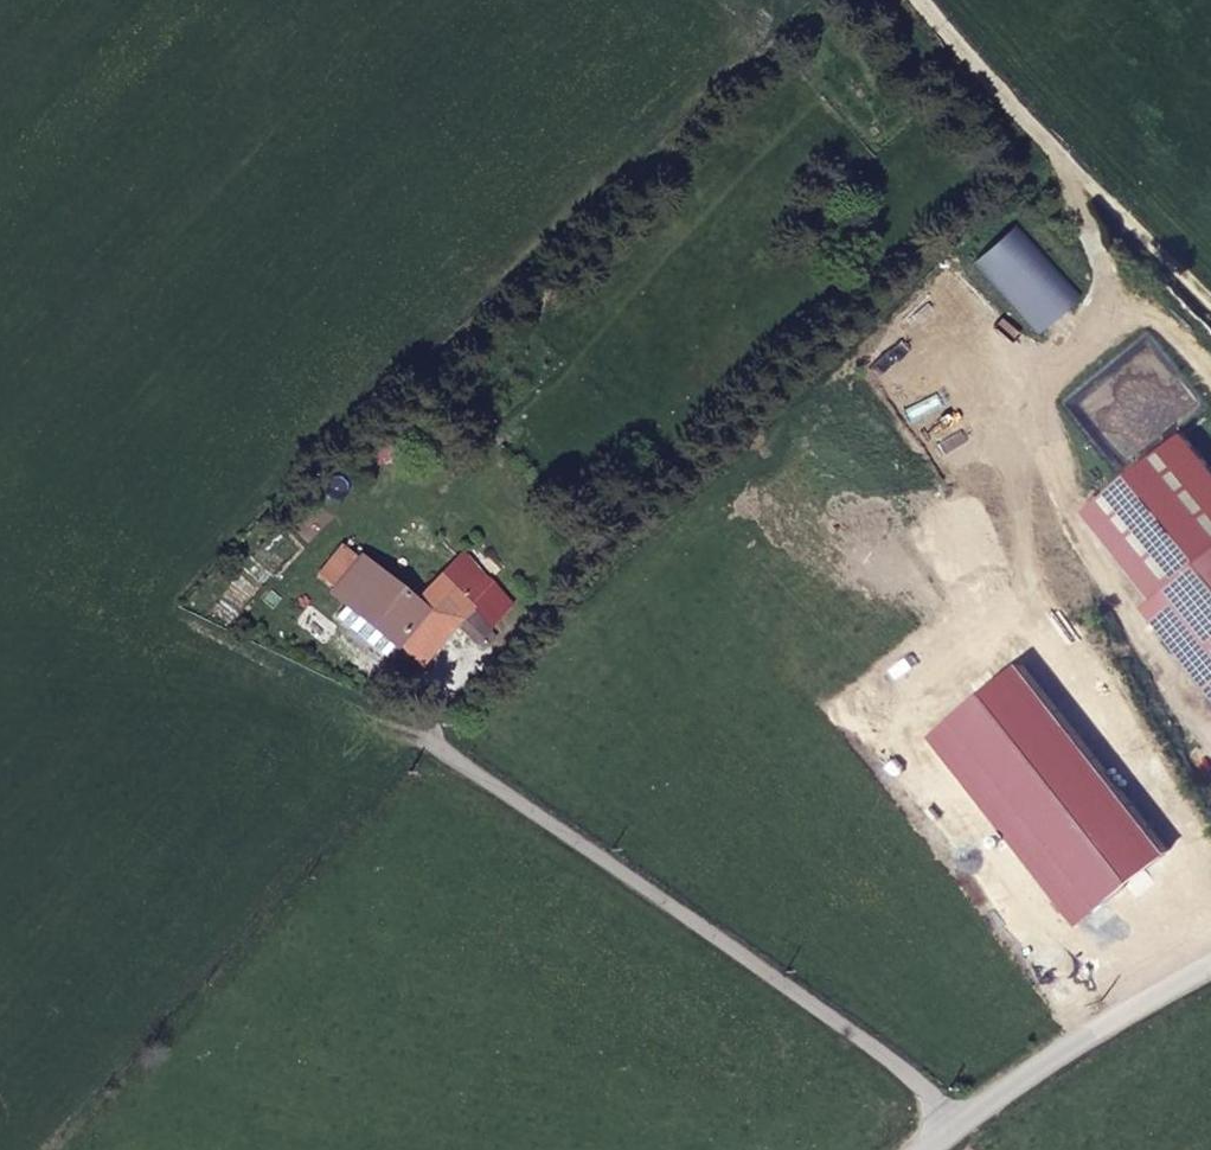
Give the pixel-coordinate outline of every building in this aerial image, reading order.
[(1117,594),(1210,724),(1210,527),(1117,594)] [(444,567),(422,597),(347,538),(322,569),(356,595),(402,632),(422,648),(469,589),(444,567)] [(343,610),(391,647),(402,632),(356,595),(343,610)]
